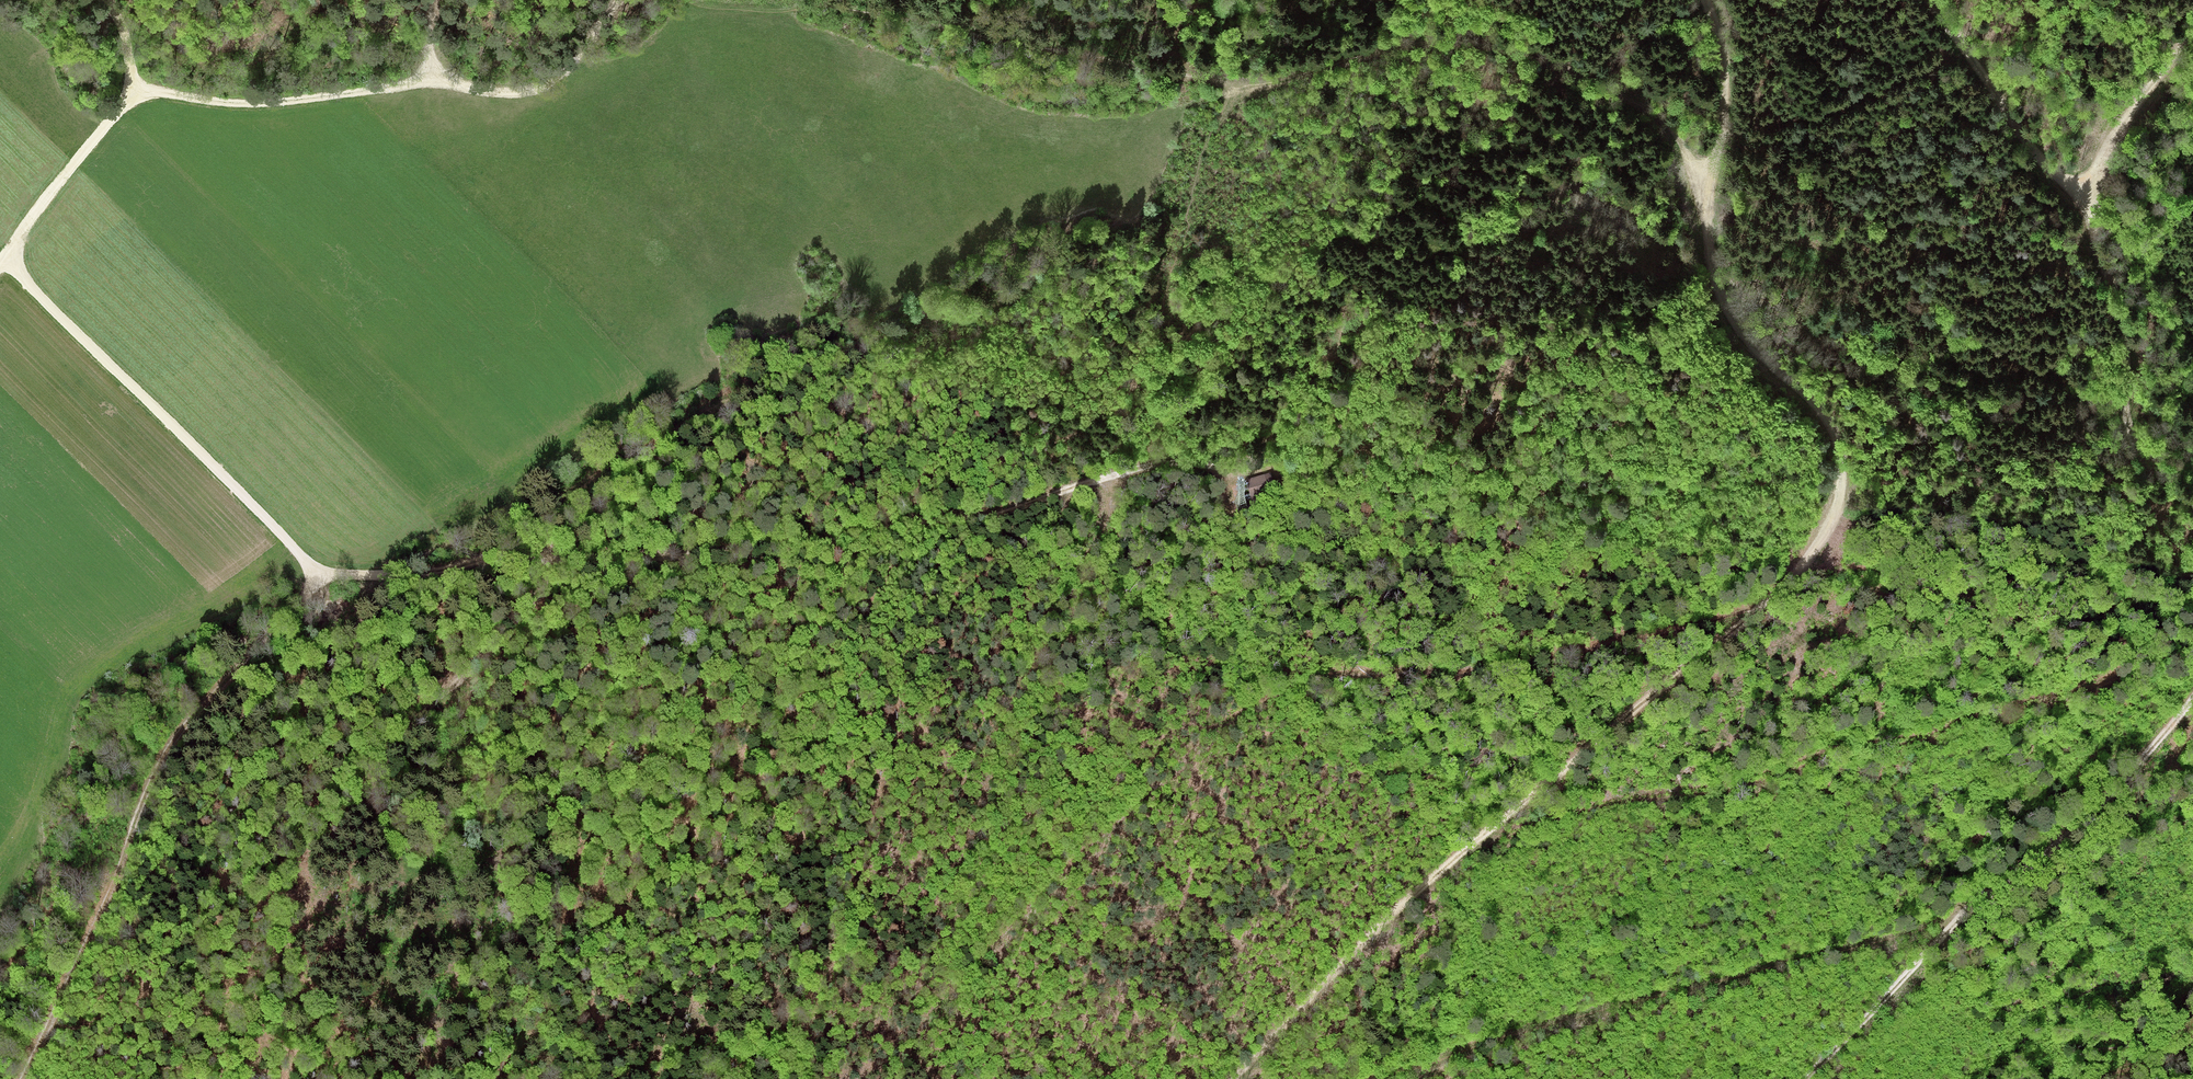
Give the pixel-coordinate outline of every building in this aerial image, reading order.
[(1272,472),(1247,480),(1252,495),(1277,488),(1272,472)]
